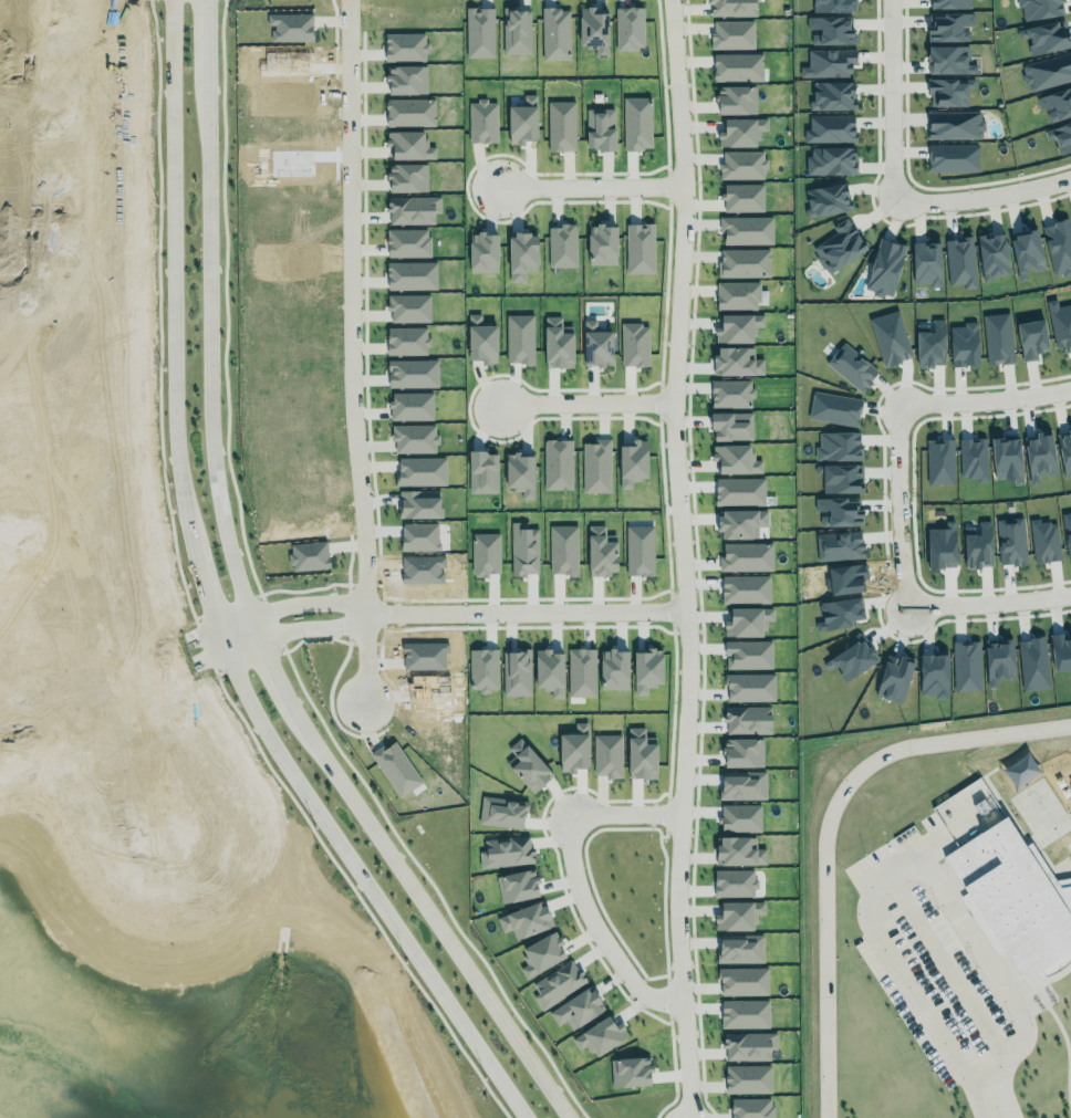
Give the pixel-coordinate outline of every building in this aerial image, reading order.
[(709,14),(709,0),(754,0),(755,13),(709,14)] [(811,10),(811,0),(855,0),(855,9),(811,10)] [(1062,0),(1018,0),(1021,21),(1064,14),(1062,0)] [(579,4),(586,4),(588,2),(595,2),(595,7),(609,7),(609,44),(606,44),(606,56),(593,56),(593,48),(585,48),(585,42),(580,42),(579,4)] [(615,7),(616,50),(643,49),(643,6),(615,7)] [(466,7),(476,7),(476,11),(477,11),(477,8),(492,7),(493,56),(465,56),(466,7)] [(502,53),(530,53),(529,9),(514,9),(512,9),(512,7),(502,7),(502,53)] [(541,7),(553,7),(560,7),(560,10),(568,10),(569,59),(542,60),(541,7)] [(974,13),(927,14),(928,41),(969,40),(969,25),(974,25),(974,13)] [(856,43),(855,30),(848,30),(848,16),(806,17),(807,31),(810,31),(810,44),(856,43)] [(713,19),(752,19),(752,49),(709,49),(709,30),(713,30),(713,19)] [(1067,49),(1063,22),(1017,28),(1018,38),(1027,37),(1030,54),(1067,49)] [(384,32),(424,32),(424,42),(428,42),(428,52),(424,52),(424,61),(384,61),(384,46),(385,46),(385,44),(384,43),(384,32)] [(930,43),(966,43),(966,62),(977,62),(977,72),(937,72),(937,64),(930,64),(930,43)] [(800,77),(850,76),(849,66),(855,66),(855,49),(808,50),(808,66),(799,66),(800,77)] [(1020,63),(1070,49),(1070,79),(1028,91),(1020,63)] [(762,53),(713,53),(713,80),(762,80),(762,53)] [(386,65),(395,65),(426,64),(426,93),(417,93),(387,93),(387,81),(384,81),(385,74),(386,74),(386,65)] [(927,78),(927,94),(931,95),(931,105),(966,106),(967,79),(927,78)] [(1033,94),(1070,80),(1070,113),(1048,122),(1043,107),(1039,109),(1033,94)] [(854,109),(854,81),(810,82),(811,110),(854,109)] [(717,114),(756,113),(755,86),(716,86),(717,114)] [(508,106),(523,105),(523,94),(536,94),(536,139),(522,139),(522,144),(516,144),(516,143),(509,143),(508,106)] [(385,126),(434,126),(434,97),(385,98),(385,108),(386,108),(385,126)] [(468,102),(477,102),(477,97),(487,97),(487,102),(497,102),(497,142),(481,143),(480,142),(469,143),(468,102)] [(623,97),(624,149),(651,149),(650,97),(623,97)] [(547,102),(574,101),(575,150),(561,149),(558,150),(548,150),(547,102)] [(588,143),(586,107),(613,106),(614,149),(597,150),(596,143),(588,143)] [(927,109),(979,109),(979,117),(981,121),(981,128),(979,130),(979,137),(927,137),(927,109)] [(808,116),(809,128),(803,128),(803,142),(855,141),(854,114),(808,116)] [(767,130),(767,118),(722,118),(722,131),(717,131),(717,147),(756,146),(756,130),(767,130)] [(1070,150),(1070,121),(1043,130),(1046,140),(1053,138),(1058,154),(1070,150)] [(392,155),(433,155),(433,146),(426,146),(426,127),(395,127),(385,129),(385,135),(392,138),(392,155)] [(926,144),(977,143),(977,169),(926,169),(926,144)] [(855,174),(855,146),(807,147),(807,175),(855,174)] [(719,179),(765,179),(764,151),(722,151),(723,163),(719,163),(719,179)] [(427,191),(427,163),(388,164),(388,192),(427,191)] [(723,211),(764,211),(764,183),(723,184),(723,211)] [(804,188),(808,216),(850,211),(847,183),(804,188)] [(385,195),(439,196),(438,211),(431,211),(430,223),(388,221),(388,209),(385,209),(385,195)] [(722,243),(769,244),(770,215),(717,215),(717,228),(722,228),(722,243)] [(867,244),(829,271),(812,245),(834,229),(830,223),(843,215),(867,244)] [(1063,215),(1070,241),(1070,269),(1070,273),(1060,276),(1059,272),(1052,273),(1038,222),(1063,215)] [(625,224),(626,273),(654,273),(653,223),(625,224)] [(547,225),(549,267),(576,266),(575,224),(547,225)] [(616,225),(588,225),(589,265),(616,264),(616,225)] [(1044,268),(1037,228),(1009,233),(1016,273),(1044,268)] [(429,256),(428,229),(387,229),(387,257),(429,256)] [(974,232),(982,230),(984,234),(1000,232),(1007,272),(989,274),(990,281),(981,282),(974,232)] [(498,233),(470,232),(469,272),(497,273),(498,233)] [(508,281),(525,282),(526,272),(536,273),(537,233),(509,232),(508,281)] [(878,236),(904,243),(890,294),(882,292),(881,295),(871,293),(872,289),(864,286),(878,236)] [(945,238),(947,285),(964,284),(964,288),(975,288),(972,237),(945,238)] [(912,240),(913,284),(929,283),(930,287),(941,287),(939,239),(912,240)] [(769,276),(769,248),(718,249),(718,277),(769,276)] [(387,289),(437,289),(436,261),(387,262),(387,289)] [(759,281),(716,281),(716,308),(758,309),(759,281)] [(430,294),(388,294),(388,322),(430,322),(430,294)] [(1062,346),(1063,353),(1070,352),(1070,304),(1057,306),(1056,299),(1047,300),(1053,347),(1062,346)] [(883,367),(912,358),(897,309),(868,318),(883,367)] [(496,323),(481,323),(481,313),(468,314),(468,359),(480,359),(481,363),(496,363),(496,323)] [(714,342),(753,342),(753,327),(763,327),(763,314),(719,313),(719,327),(714,327),(714,342)] [(985,364),(1012,363),(1010,313),(983,314),(985,364)] [(572,332),(562,332),(561,316),(545,316),(545,367),(573,367),(572,332)] [(1015,323),(1022,361),(1039,358),(1038,353),(1048,351),(1042,318),(1015,323)] [(611,330),(597,330),(597,319),(584,319),(583,366),(611,366),(611,330)] [(944,319),(930,319),(930,324),(916,324),(916,366),(945,366),(944,319)] [(950,365),(979,365),(978,321),(963,321),(963,325),(949,326),(950,365)] [(428,327),(387,327),(387,355),(428,354),(428,327)] [(878,370),(840,343),(825,365),(862,392),(878,370)] [(718,345),(751,344),(751,355),(762,354),(763,373),(713,374),(713,354),(719,354),(718,345)] [(387,358),(435,358),(435,387),(387,387),(387,358)] [(711,380),(711,407),(750,406),(750,397),(752,397),(752,379),(711,380)] [(390,420),(433,419),(432,392),(390,392),(390,420)] [(752,412),(711,412),(711,440),(752,439),(752,412)] [(436,424),(393,425),(393,453),(436,452),(436,424)] [(1023,441),(1027,441),(1026,433),(1034,432),(1034,427),(1041,426),(1041,430),(1050,429),(1056,473),(1048,474),(1047,468),(1037,470),(1038,482),(1029,483),(1023,441)] [(1055,431),(1063,476),(1070,475),(1070,428),(1055,431)] [(815,460),(859,459),(859,431),(818,432),(819,446),(814,446),(815,460)] [(617,440),(630,440),(630,435),(640,435),(640,439),(644,439),(645,472),(638,472),(638,478),(628,478),(628,488),(618,488),(617,440)] [(542,437),(542,489),(570,489),(569,437),(542,437)] [(582,443),(583,492),(610,492),(609,438),(598,439),(598,442),(582,443)] [(993,481),(1021,480),(1020,438),(991,439),(993,481)] [(717,473),(761,472),(761,460),(751,460),(751,444),(712,445),(712,461),(716,461),(717,473)] [(534,453),(506,453),(505,489),(521,490),(521,498),(533,499),(534,453)] [(397,457),(397,485),(446,485),(446,457),(397,457)] [(861,492),(861,464),(822,465),(822,492),(861,492)] [(764,504),(764,477),(714,478),(715,505),(764,504)] [(399,489),(399,517),(439,518),(440,490),(399,489)] [(820,526),(862,525),(861,512),(858,512),(858,498),(814,499),(814,513),(819,513),(820,526)] [(718,538),(757,538),(756,526),(767,526),(767,509),(717,510),(718,538)] [(996,519),(1022,518),(1026,563),(1018,564),(1018,565),(1011,565),(1011,563),(999,564),(996,519)] [(1029,520),(1039,519),(1039,522),(1049,521),(1049,523),(1057,523),(1060,558),(1048,561),(1048,562),(1041,562),(1033,562),(1029,520)] [(926,527),(944,527),(944,520),(954,520),(955,548),(957,548),(957,563),(954,563),(955,565),(943,566),(943,567),(927,568),(926,527)] [(963,525),(973,525),(973,533),(978,533),(978,521),(989,521),(991,564),(979,565),(980,567),(973,568),(973,567),(965,568),(963,525)] [(401,550),(438,549),(438,523),(401,523),(401,550)] [(652,575),(653,525),(626,525),(625,575),(652,575)] [(817,560),(863,558),(862,531),(815,534),(817,560)] [(772,570),(771,542),(720,543),(720,570),(772,570)] [(817,569),(817,576),(855,575),(855,567),(817,569)] [(769,601),(769,575),(721,576),(721,602),(769,601)] [(761,636),(762,623),(773,623),(773,608),(729,607),(729,624),(724,624),(724,635),(761,636)] [(1018,640),(1029,639),(1028,637),(1043,636),(1049,687),(1031,689),(1030,691),(1025,691),(1022,689),(1018,640)] [(984,639),(1011,638),(1013,677),(1012,679),(1005,679),(1005,678),(996,679),(996,687),(987,687),(984,647),(985,646),(984,639)] [(821,662),(826,670),(835,665),(840,671),(838,672),(843,681),(876,659),(873,654),(876,651),(872,645),(866,648),(862,639),(856,642),(855,640),(826,658),(828,659),(821,662)] [(771,668),(771,641),(725,640),(724,668),(771,668)] [(952,641),(979,640),(980,690),(953,691),(952,641)] [(661,648),(648,648),(648,651),(634,651),(634,694),(646,694),(646,685),(662,685),(661,648)] [(874,694),(892,700),(893,701),(898,703),(902,701),(913,662),(905,660),(906,657),(900,654),(898,658),(886,654),(874,694)] [(774,673),(726,673),(726,701),(774,700),(774,673)] [(725,705),(725,732),(770,733),(771,707),(725,705)] [(593,735),(594,776),(622,776),(621,734),(593,735)] [(724,767),(762,766),(762,738),(724,738),(724,767)] [(369,752),(399,797),(422,782),(394,740),(384,747),(382,744),(369,752)] [(765,773),(720,774),(720,799),(766,798),(765,773)] [(760,803),(721,804),(721,831),(761,831),(760,803)] [(1054,878),(1070,876),(1070,957),(1065,961),(1061,965),(1043,974),(1039,968),(1023,975),(1005,949),(997,954),(957,896),(965,891),(943,855),(1006,809),(1026,843),(1029,838),(1054,878)] [(755,836),(716,835),(715,864),(765,865),(766,848),(755,847),(755,836)] [(755,896),(756,879),(754,879),(754,870),(714,869),(713,896),(755,896)] [(752,930),(753,914),(763,914),(764,902),(721,901),(720,918),(714,918),(714,929),(752,930)] [(519,949),(527,963),(519,967),(525,978),(567,956),(553,930),(519,949)] [(763,937),(718,937),(718,962),(763,962),(763,937)] [(768,994),(767,967),(719,967),(719,995),(768,994)] [(768,1000),(721,1000),(721,1027),(769,1027),(768,1000)] [(577,1049),(587,1044),(593,1055),(628,1037),(620,1021),(613,1024),(609,1016),(571,1036),(577,1049)] [(770,1059),(770,1048),(776,1048),(776,1032),(723,1033),(724,1060),(770,1059)] [(770,1092),(770,1065),(727,1065),(726,1092),(770,1092)] [(771,1099),(733,1098),(733,1117),(771,1117),(771,1099)]
